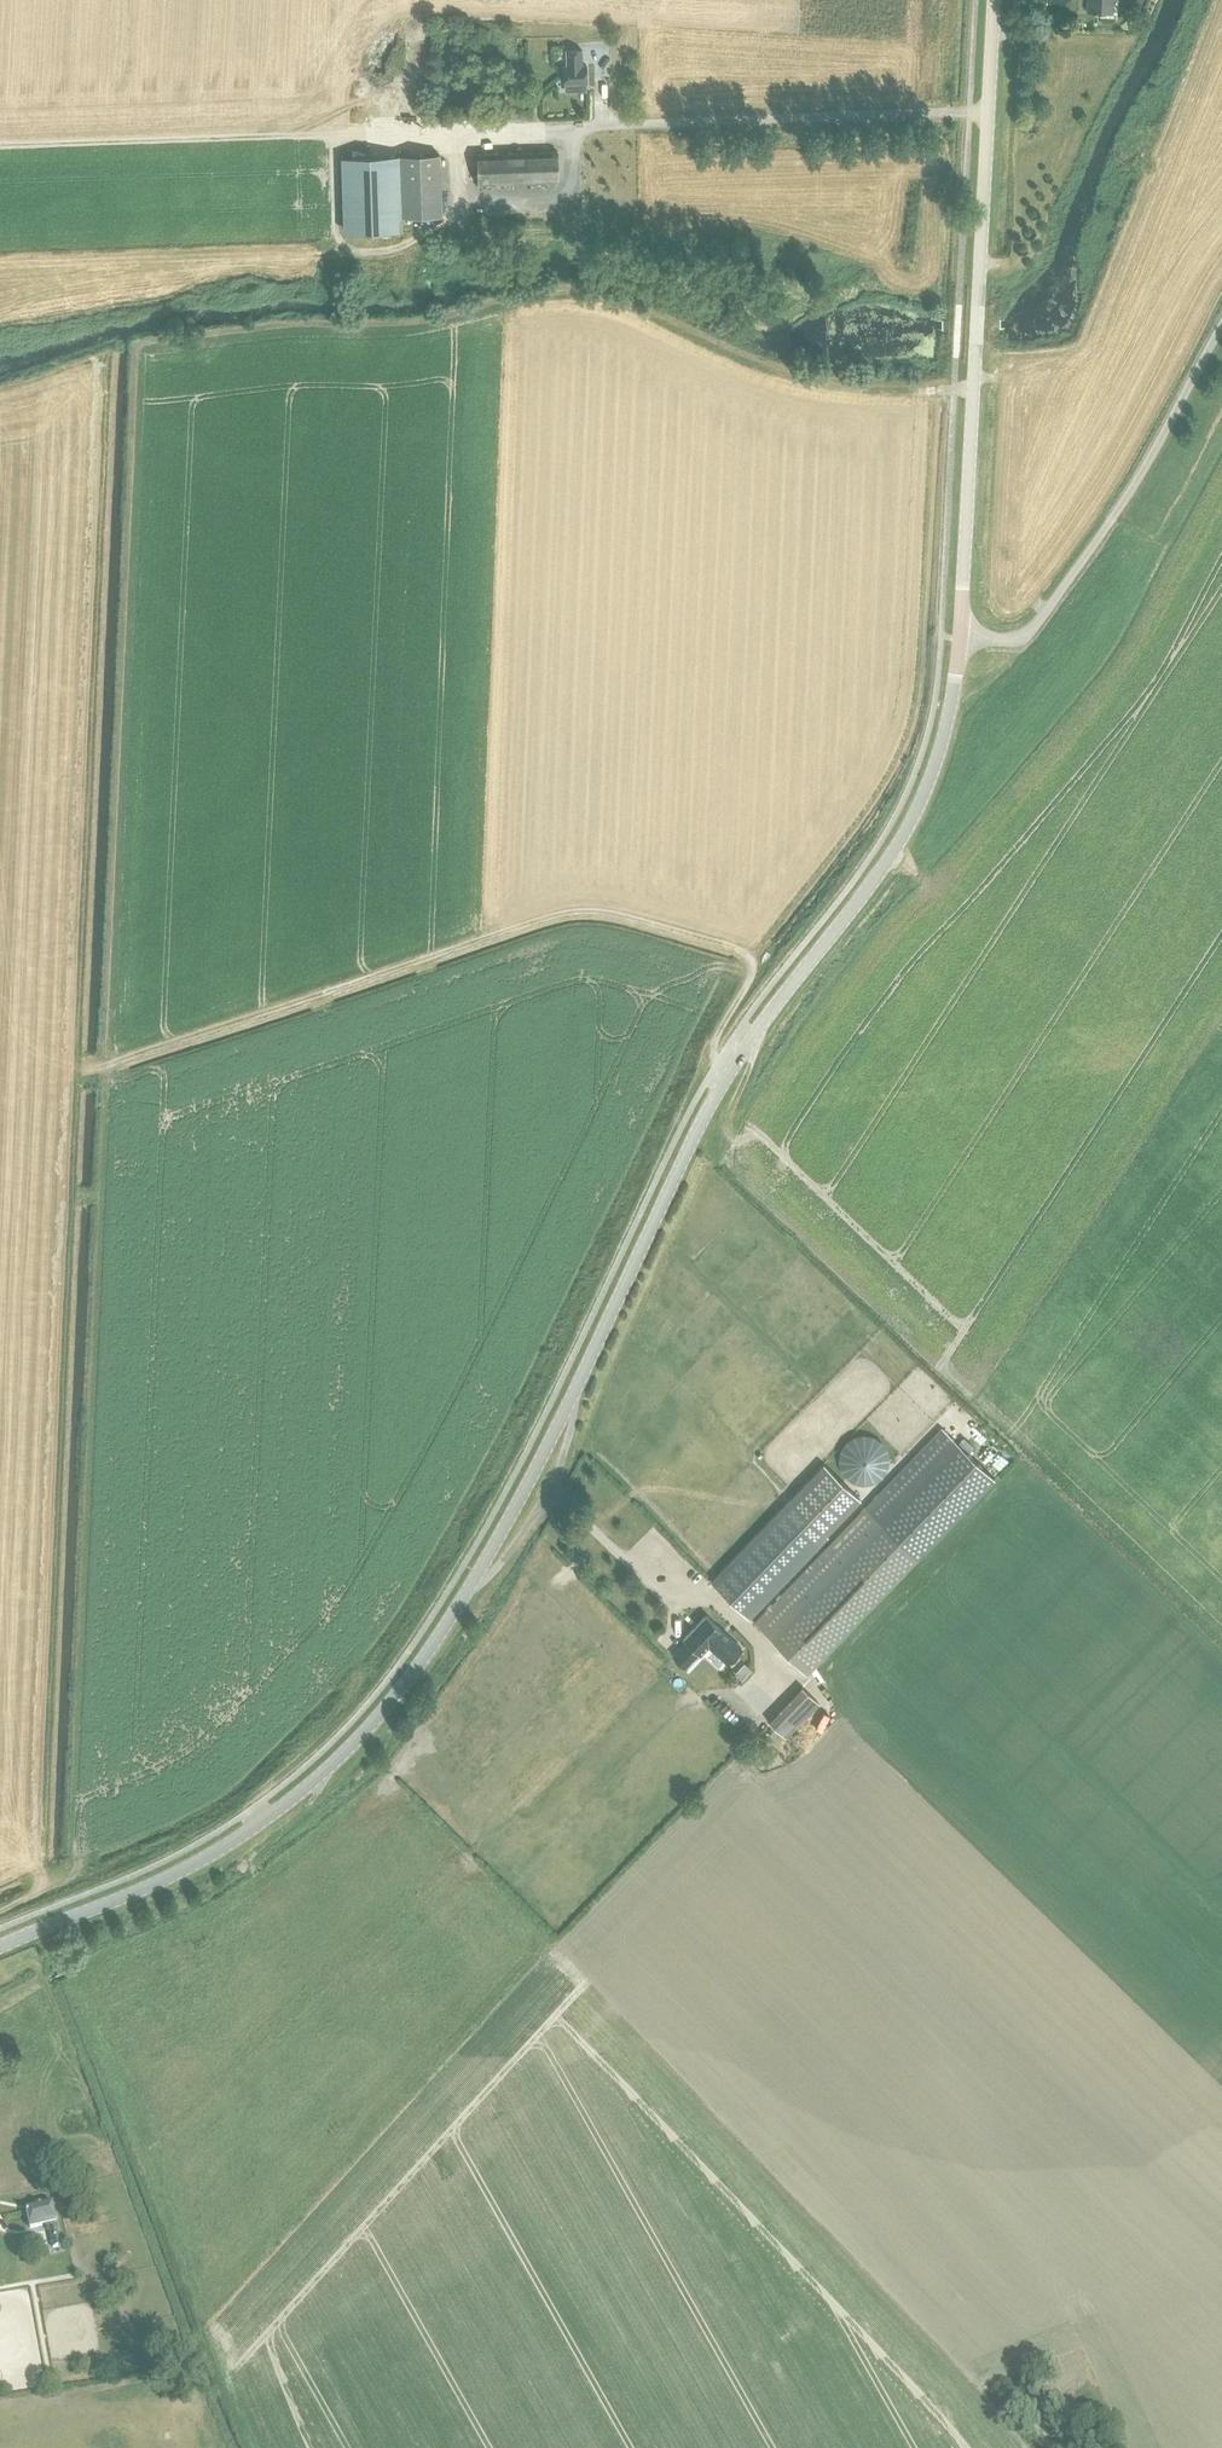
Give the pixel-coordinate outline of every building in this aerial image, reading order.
[(1088,11),(1112,12),(1113,0),(1089,0),(1088,11)] [(564,84),(587,83),(587,65),(583,65),(582,50),(566,50),(567,65),(564,65),(564,84)] [(518,146),(547,147),(547,135),(519,133),(518,146)] [(478,184),(559,181),(557,151),(477,154),(478,184)] [(445,155),(401,156),(402,217),(447,215),(445,155)] [(401,156),(344,158),(346,230),(403,228),(402,217),(401,156)] [(995,1477),(942,1426),(866,1506),(919,1556),(995,1477)] [(841,1452),(839,1462),(840,1471),(846,1480),(855,1486),(865,1488),(875,1485),(883,1479),(888,1470),(889,1460),(887,1451),(881,1443),(872,1438),(863,1437),(854,1439),(846,1444),(841,1452)] [(1004,1461),(1009,1449),(998,1445),(994,1458),(1004,1461)] [(714,1579),(712,1581),(749,1616),(861,1499),(824,1465),(824,1464),(780,1509),(715,1577),(714,1579)] [(919,1556),(866,1506),(755,1622),(808,1673),(919,1556)] [(685,1640),(672,1654),(685,1666),(698,1652),(702,1656),(705,1654),(720,1668),(727,1661),(728,1662),(742,1647),(724,1630),(706,1614),(695,1626),(683,1638),(685,1640)] [(763,1702),(773,1712),(791,1693),(781,1683),(763,1702)] [(770,1721),(787,1738),(821,1703),(803,1686),(770,1721)] [(30,2228),(48,2224),(56,2222),(52,2202),(26,2207),(30,2228)] [(56,2222),(48,2224),(53,2248),(62,2247),(56,2222)]
